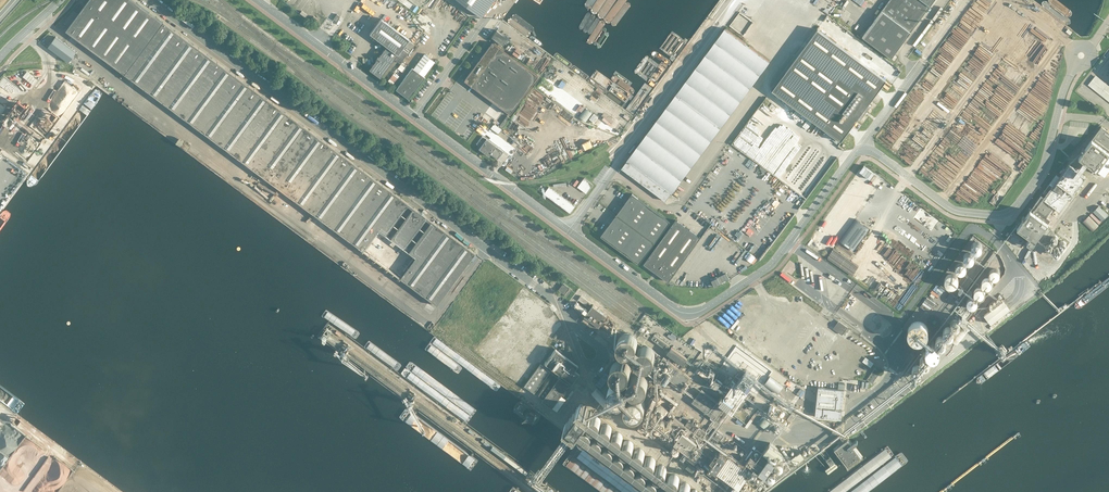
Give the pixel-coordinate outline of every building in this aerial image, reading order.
[(331,146),(319,137),(318,136),(316,135),(314,134),(301,123),(283,110),(264,96),(246,83),(227,69),(209,56),(191,42),(172,28),(154,15),(151,13),(134,0),(88,0),(78,14),(69,26),(66,31),(71,34),(77,39),(94,52),(112,65),(133,80),(152,94),(171,108),(188,121),(207,135),(225,149),(243,162),(263,177),(280,190),(298,202),(317,217),(336,231),(353,243),(372,257),(391,271),(410,285),(427,298),(437,305),(448,289),(460,274),(475,253),(476,253),(466,246),(448,232),(429,219),(411,205),(392,191),(374,178),(356,164),(337,151),(331,146)] [(481,17),(494,0),(458,0),(481,17)] [(934,0),(889,0),(882,10),(862,37),(891,58),(934,0)] [(454,13),(458,8),(450,2),(446,7),(454,13)] [(69,26),(78,14),(73,10),(64,22),(69,26)] [(1001,22),(1012,30),(1016,25),(1005,17),(1001,22)] [(380,78),(409,39),(381,18),(370,33),(372,35),(387,46),(379,56),(378,56),(376,58),(377,59),(369,70),(380,78)] [(765,68),(770,61),(747,44),(725,28),(720,36),(711,48),(701,62),(691,74),(682,86),(678,91),(676,95),(672,100),(662,113),(654,124),(652,126),(644,137),(633,152),(627,160),(648,175),(651,178),(672,193),(677,185),(687,172),(697,159),(706,146),(716,133),(726,120),(735,107),(746,93),(755,80),(765,68)] [(872,99),(886,80),(818,29),(772,90),(841,141),(848,132),(856,121),(859,117),(861,119),(865,114),(865,113),(866,112),(867,111),(871,106),(869,104),(872,99)] [(509,38),(508,37),(507,36),(506,36),(505,36),(504,35),(504,36),(503,35),(496,30),(491,37),(502,45),(504,42),(506,43),(506,42),(506,41),(507,41),(508,40),(509,40),(510,40),(510,39),(509,39),(509,38)] [(48,47),(68,62),(69,61),(72,58),(73,59),(75,57),(73,56),(76,52),(64,42),(56,36),(48,47)] [(395,59),(400,63),(414,44),(409,40),(395,59)] [(510,113),(538,76),(495,44),(496,44),(494,42),(494,43),(493,43),(492,42),(490,45),(479,59),(464,80),(510,113)] [(424,54),(413,68),(424,76),(435,62),(431,59),(428,57),(428,56),(424,54)] [(409,99),(424,78),(425,77),(424,76),(413,68),(412,68),(396,89),(400,93),(402,94),(409,99)] [(27,71),(23,76),(31,83),(32,84),(33,85),(37,80),(27,71)] [(1096,75),(1088,85),(1108,101),(1108,86),(1096,75)] [(61,93),(69,93),(69,81),(61,81),(61,93)] [(583,111),(586,106),(579,101),(575,106),(583,111)] [(591,112),(586,108),(579,116),(586,121),(592,113),(591,112)] [(598,117),(593,113),(589,119),(594,122),(598,117)] [(504,114),(498,122),(503,125),(509,117),(504,114)] [(604,115),(602,117),(612,124),(613,122),(604,115)] [(604,118),(602,121),(610,127),(612,124),(604,118)] [(502,129),(494,123),(491,128),(498,134),(502,129)] [(1101,126),(1078,157),(1083,161),(1087,164),(1105,177),(1108,171),(1108,132),(1101,126)] [(482,136),(476,144),(480,147),(479,149),(482,151),(489,156),(490,155),(490,154),(496,159),(497,159),(503,151),(496,146),(497,146),(487,138),(486,139),(482,136)] [(741,155),(735,151),(731,156),(737,161),(741,155)] [(737,163),(731,159),(727,164),(733,168),(737,163)] [(640,181),(642,183),(646,177),(648,175),(627,160),(622,168),(621,168),(622,168),(624,169),(628,172),(632,175),(640,181)] [(651,178),(648,175),(642,183),(645,185),(651,178)] [(587,193),(593,184),(584,178),(581,181),(578,187),(587,193)] [(647,184),(645,186),(646,186),(647,187),(651,190),(655,193),(660,196),(661,197),(665,200),(665,201),(666,201),(671,194),(672,193),(651,178),(647,184)] [(575,206),(550,188),(548,187),(548,188),(543,193),(570,213),(574,207),(575,206)] [(655,243),(670,221),(654,209),(637,197),(632,193),(628,199),(624,204),(620,209),(617,215),(655,243)] [(1103,220),(1108,214),(1099,205),(1093,211),(1103,220)] [(655,243),(617,215),(609,225),(605,231),(601,236),(606,239),(622,251),(639,264),(640,262),(655,243)] [(1099,225),(1089,215),(1083,222),(1093,231),(1099,225)] [(856,219),(840,241),(853,250),(869,229),(856,219)] [(655,273),(688,229),(685,226),(682,224),(679,222),(676,220),(644,264),(654,271),(653,272),(653,271),(653,272),(654,272),(655,273)] [(697,242),(700,238),(697,235),(694,233),(691,231),(688,229),(655,273),(657,274),(658,275),(658,274),(668,282),(697,242)] [(1024,240),(1014,232),(1013,234),(1010,237),(1009,238),(1020,246),(1024,240)] [(1054,235),(1053,235),(1052,235),(1051,236),(1051,237),(1050,237),(1050,238),(1050,239),(1050,240),(1051,240),(1051,241),(1052,242),(1053,242),(1054,243),(1055,243),(1055,242),(1056,242),(1057,242),(1057,241),(1058,241),(1058,240),(1058,239),(1058,238),(1058,237),(1058,236),(1057,236),(1057,235),(1056,235),(1055,235),(1054,235)] [(1049,242),(1048,242),(1047,242),(1046,243),(1045,244),(1045,245),(1045,246),(1045,247),(1045,248),(1046,249),(1047,249),(1047,250),(1048,250),(1049,250),(1050,250),(1051,249),(1052,249),(1052,248),(1053,247),(1053,246),(1053,245),(1052,244),(1052,243),(1051,243),(1051,242),(1050,242),(1049,242)] [(754,263),(759,258),(749,251),(745,256),(754,263)] [(960,273),(961,273),(962,273),(963,273),(964,272),(965,272),(965,271),(966,271),(966,270),(966,269),(966,268),(966,267),(966,266),(966,265),(965,265),(965,264),(964,264),(964,263),(963,263),(962,263),(961,263),(960,263),(959,263),(958,263),(958,264),(957,264),(957,265),(956,265),(956,266),(956,267),(956,268),(956,269),(956,270),(956,271),(957,272),(958,272),(959,273),(960,273)] [(1000,273),(1000,272),(999,272),(999,271),(998,270),(997,269),(996,269),(995,269),(995,268),(994,268),(994,269),(993,269),(992,269),(991,270),(990,270),(990,271),(990,272),(989,273),(989,274),(989,275),(989,276),(990,276),(990,277),(991,278),(992,278),(992,279),(993,279),(994,279),(995,279),(996,279),(997,279),(998,278),(999,277),(1000,276),(1000,275),(1000,274),(1000,273)] [(726,273),(712,281),(714,286),(729,279),(726,273)] [(947,286),(948,287),(949,287),(950,287),(951,288),(952,288),(953,287),(954,287),(955,287),(956,286),(957,285),(957,284),(958,283),(958,282),(958,281),(958,280),(958,279),(958,278),(957,277),(957,276),(956,276),(956,275),(955,275),(954,274),(953,274),(952,274),(951,274),(950,274),(949,274),(948,274),(948,275),(947,275),(947,276),(946,277),(945,277),(945,278),(945,279),(945,280),(945,281),(945,282),(945,283),(946,284),(946,285),(947,286)] [(984,279),(983,280),(983,281),(982,281),(982,282),(982,283),(982,284),(982,285),(982,286),(983,287),(983,288),(984,288),(985,289),(986,289),(987,289),(988,289),(989,289),(990,289),(990,288),(991,288),(992,287),(993,286),(993,285),(993,284),(993,283),(993,282),(992,281),(992,280),(991,280),(991,279),(990,279),(989,278),(988,278),(987,278),(986,278),(985,279),(984,279)] [(566,296),(572,289),(563,283),(562,285),(560,286),(559,288),(558,290),(565,295),(566,296)] [(937,285),(933,290),(941,295),(945,290),(937,285)] [(986,292),(985,291),(985,290),(984,289),(983,288),(982,288),(981,287),(979,287),(979,288),(978,288),(977,288),(976,289),(975,290),(975,291),(975,292),(974,292),(974,293),(974,294),(975,294),(975,295),(975,296),(976,297),(977,298),(978,298),(979,299),(980,299),(981,299),(981,298),(982,298),(983,298),(984,297),(984,296),(985,296),(985,295),(985,294),(986,294),(986,293),(986,292)] [(932,291),(930,294),(938,300),(941,297),(932,291)] [(929,295),(925,300),(933,306),(934,306),(936,304),(933,302),(935,300),(929,295)] [(591,303),(581,296),(578,299),(589,307),(591,303)] [(978,301),(978,300),(977,300),(977,299),(976,298),(975,298),(975,297),(974,297),(972,297),(971,297),(970,297),(969,298),(968,298),(967,299),(967,300),(967,301),(967,302),(967,303),(967,304),(967,305),(968,306),(969,306),(969,307),(970,307),(971,308),(972,308),(973,308),(974,308),(974,307),(975,307),(976,306),(977,306),(977,305),(977,304),(978,304),(978,303),(978,302),(978,301)] [(991,324),(1009,309),(1006,305),(1003,301),(984,315),(987,319),(991,324)] [(924,302),(921,306),(929,312),(932,308),(924,302)] [(964,323),(967,320),(973,312),(971,311),(963,304),(956,313),(957,313),(958,313),(961,315),(958,319),(964,323)] [(603,321),(608,315),(593,305),(585,316),(582,319),(589,324),(593,327),(595,328),(597,330),(601,325),(603,321)] [(951,323),(951,324),(951,325),(952,325),(952,326),(953,327),(954,327),(954,328),(955,328),(956,328),(957,328),(958,327),(959,327),(959,326),(960,325),(960,324),(960,323),(960,322),(959,321),(959,320),(958,320),(957,319),(956,319),(955,319),(954,319),(954,320),(953,320),(952,321),(951,322),(951,323)] [(957,345),(974,325),(969,321),(967,320),(964,323),(951,340),(953,341),(957,345)] [(611,326),(603,321),(601,325),(608,330),(611,326)] [(836,325),(834,328),(842,334),(847,327),(839,321),(838,322),(836,325)] [(913,340),(914,341),(915,341),(916,342),(917,342),(918,342),(919,342),(920,341),(921,341),(922,341),(923,340),(924,340),(925,339),(925,338),(926,338),(927,337),(927,336),(928,335),(928,334),(928,333),(928,331),(928,330),(928,329),(928,328),(927,328),(927,327),(927,326),(926,325),(925,324),(924,324),(923,323),(922,322),(921,322),(919,322),(918,321),(917,321),(916,322),(915,322),(913,323),(912,323),(911,324),(910,325),(910,326),(909,326),(909,327),(909,328),(908,329),(908,330),(908,331),(908,332),(908,333),(908,334),(908,335),(909,335),(909,337),(910,337),(910,338),(911,339),(912,340),(913,340)] [(953,329),(952,328),(951,327),(950,327),(949,327),(948,327),(947,327),(946,327),(945,328),(944,329),(944,330),(943,330),(943,331),(943,332),(943,333),(943,334),(943,335),(944,335),(944,336),(945,336),(945,337),(946,337),(947,338),(948,338),(949,338),(950,338),(951,337),(952,337),(952,336),(953,336),(953,335),(954,335),(954,334),(954,333),(954,332),(954,331),(954,330),(953,330),(953,329)] [(637,340),(637,339),(636,338),(636,337),(635,337),(635,336),(634,336),(634,335),(633,335),(632,334),(631,334),(630,333),(629,333),(628,333),(627,333),(626,333),(625,333),(624,334),(623,334),(623,335),(622,335),(621,336),(620,336),(620,337),(620,338),(619,338),(619,339),(619,340),(618,341),(618,342),(618,343),(618,344),(618,345),(619,346),(619,347),(620,348),(620,349),(621,349),(621,350),(622,350),(623,351),(624,351),(625,352),(626,352),(627,352),(628,352),(629,352),(630,352),(631,352),(632,351),(633,351),(634,350),(635,349),(636,348),(636,347),(637,347),(637,346),(637,345),(637,344),(637,343),(637,342),(637,341),(637,340)] [(670,345),(654,334),(652,338),(667,349),(670,345)] [(937,337),(937,338),(936,338),(936,339),(936,340),(935,340),(935,341),(935,342),(935,343),(936,343),(936,344),(936,345),(937,345),(937,346),(938,346),(938,347),(939,347),(940,347),(941,347),(942,347),(943,347),(944,346),(945,345),(946,344),(946,343),(946,342),(946,341),(946,340),(946,339),(945,338),(944,337),(943,336),(942,336),(941,336),(940,336),(939,336),(938,337),(937,337)] [(655,356),(655,355),(655,354),(655,353),(654,352),(654,351),(653,350),(653,349),(652,349),(652,348),(651,347),(650,347),(649,346),(648,346),(647,346),(646,346),(645,346),(644,346),(643,346),(642,346),(642,347),(641,347),(640,348),(639,348),(639,349),(638,349),(638,350),(637,351),(637,352),(636,352),(636,353),(636,354),(636,355),(636,356),(636,357),(636,358),(636,359),(637,359),(637,360),(638,361),(639,362),(640,363),(641,364),(642,364),(643,364),(644,365),(645,365),(646,365),(647,365),(648,365),(649,364),(650,364),(651,363),(652,362),(653,361),(654,360),(654,359),(654,358),(655,357),(655,356)] [(933,346),(932,346),(931,347),(930,347),(929,348),(928,348),(928,349),(928,350),(927,350),(927,351),(927,352),(927,353),(928,354),(928,355),(929,356),(930,357),(931,357),(932,357),(933,357),(934,357),(935,357),(936,356),(937,356),(937,355),(938,354),(938,353),(938,352),(938,351),(938,350),(938,349),(937,349),(937,348),(936,347),(935,347),(934,346),(933,346)] [(688,358),(672,347),(667,353),(683,364),(686,366),(688,363),(686,361),(688,358)] [(574,370),(578,365),(555,348),(544,363),(571,383),(575,379),(574,374),(574,370)] [(691,377),(675,365),(675,364),(670,360),(669,361),(664,356),(655,368),(682,388),(691,377)] [(865,356),(862,361),(870,366),(873,362),(865,356)] [(923,356),(922,356),(922,357),(921,357),(921,358),(920,358),(920,359),(920,360),(920,361),(920,362),(920,363),(921,364),(921,365),(922,365),(922,366),(923,366),(924,366),(925,367),(926,366),(927,366),(928,366),(928,365),(929,365),(930,364),(930,363),(931,362),(931,361),(931,360),(930,359),(930,358),(929,358),(929,357),(928,356),(927,356),(926,356),(925,356),(924,356),(923,356)] [(630,371),(630,370),(630,369),(630,368),(630,367),(630,366),(629,366),(629,365),(628,364),(627,364),(627,363),(626,363),(625,362),(624,362),(624,361),(623,361),(622,361),(621,361),(620,361),(619,361),(618,362),(617,362),(616,363),(615,363),(614,364),(614,365),(613,366),(613,367),(612,368),(612,369),(612,370),(612,371),(612,372),(612,373),(613,374),(613,375),(614,376),(615,377),(616,378),(617,379),(618,379),(619,379),(620,380),(621,380),(622,380),(623,379),(624,379),(625,379),(626,378),(627,378),(627,377),(628,377),(628,376),(629,375),(629,374),(630,374),(630,373),(630,372),(630,371)] [(547,406),(551,408),(560,395),(568,384),(559,377),(554,384),(551,382),(556,376),(550,371),(540,363),(524,386),(526,387),(537,395),(540,397),(543,399),(541,401),(544,403),(547,406)] [(920,365),(919,365),(918,365),(917,365),(916,365),(915,365),(914,366),(913,367),(913,368),(912,368),(912,369),(912,370),(912,371),(912,372),(913,373),(913,374),(914,374),(914,375),(915,375),(916,376),(917,376),(918,376),(919,376),(919,375),(920,375),(921,375),(921,374),(922,374),(922,373),(923,372),(923,371),(923,370),(923,369),(923,368),(922,368),(922,367),(921,366),(920,365)] [(874,371),(867,380),(872,383),(879,375),(874,371)] [(628,381),(627,382),(627,383),(627,384),(627,385),(627,386),(628,386),(628,387),(628,388),(629,389),(630,390),(630,391),(631,391),(631,392),(632,392),(633,393),(634,393),(635,394),(636,394),(637,394),(638,394),(639,394),(640,394),(641,394),(642,393),(643,393),(644,392),(645,392),(645,391),(646,390),(647,389),(647,388),(648,387),(648,386),(648,385),(649,384),(649,383),(648,382),(648,381),(648,380),(648,379),(647,378),(646,377),(645,376),(644,375),(643,374),(642,374),(641,373),(640,373),(639,373),(638,373),(637,373),(636,373),(635,373),(634,374),(633,374),(632,374),(632,375),(631,376),(630,376),(629,377),(629,378),(628,379),(628,380),(628,381)] [(770,376),(764,384),(778,394),(781,390),(784,386),(770,376)] [(726,413),(727,410),(729,409),(733,412),(748,391),(735,381),(732,380),(731,381),(727,377),(724,381),(729,384),(731,386),(719,402),(702,389),(692,402),(719,422),(719,421),(721,423),(727,414),(726,413)] [(609,388),(609,389),(609,390),(609,391),(609,392),(609,393),(609,394),(609,395),(610,396),(611,397),(611,398),(612,399),(613,399),(614,400),(615,400),(616,401),(617,401),(618,401),(619,401),(620,401),(621,400),(622,400),(623,400),(624,399),(624,398),(625,398),(625,397),(626,397),(626,396),(627,395),(627,394),(627,393),(627,392),(628,391),(627,391),(627,390),(627,389),(627,388),(627,387),(626,386),(625,386),(625,385),(624,384),(623,383),(622,383),(621,382),(620,382),(619,382),(618,382),(617,382),(616,382),(615,383),(614,383),(613,384),(612,384),(612,385),(611,385),(611,386),(610,387),(609,388)] [(790,387),(798,393),(802,388),(794,382),(790,387)] [(592,392),(609,412),(612,409),(615,407),(597,387),(595,390),(592,392)] [(838,389),(818,387),(816,409),(815,416),(841,419),(842,412),(844,390),(838,389)] [(660,400),(663,396),(662,395),(662,394),(656,390),(650,398),(658,403),(660,400)] [(565,399),(560,395),(551,408),(552,409),(555,411),(556,412),(564,402),(565,399)] [(645,404),(645,403),(645,402),(645,401),(644,401),(644,400),(643,399),(643,398),(642,398),(641,397),(640,396),(639,396),(638,395),(637,395),(636,395),(635,395),(634,395),(633,395),(632,396),(631,396),(630,397),(629,397),(629,398),(628,399),(627,400),(626,401),(626,402),(626,403),(626,404),(626,405),(626,406),(626,407),(626,408),(626,409),(627,409),(627,410),(628,411),(628,412),(629,413),(630,413),(631,414),(632,414),(633,415),(634,415),(635,415),(636,415),(637,415),(638,415),(638,414),(639,414),(640,414),(641,413),(642,412),(643,412),(643,411),(644,410),(644,409),(645,408),(645,407),(645,406),(645,405),(645,404)] [(591,417),(590,416),(592,413),(592,412),(592,411),(591,411),(591,412),(587,409),(587,408),(586,408),(582,405),(583,405),(582,404),(581,405),(581,404),(578,408),(577,407),(577,408),(575,412),(574,412),(573,412),(574,413),(571,417),(570,417),(571,418),(568,422),(567,421),(566,422),(567,422),(564,426),(565,426),(565,427),(565,428),(566,427),(570,430),(570,431),(571,430),(575,433),(574,434),(575,434),(576,434),(578,432),(580,433),(580,434),(580,435),(580,436),(580,437),(581,438),(582,438),(582,439),(583,439),(584,440),(585,440),(586,440),(587,440),(588,440),(589,439),(591,441),(591,442),(591,443),(591,444),(592,445),(592,446),(593,447),(594,448),(595,448),(596,448),(597,448),(598,448),(599,448),(600,448),(602,449),(602,450),(602,451),(602,452),(602,453),(603,453),(603,454),(604,455),(605,456),(606,456),(607,456),(608,457),(609,456),(610,456),(611,456),(613,457),(613,458),(613,459),(613,460),(614,461),(614,462),(615,463),(616,464),(617,464),(618,465),(619,465),(620,465),(621,465),(622,464),(624,465),(624,466),(624,467),(624,468),(625,469),(625,470),(626,471),(627,472),(628,472),(629,473),(630,473),(631,473),(632,473),(633,472),(635,474),(635,475),(635,476),(635,477),(636,477),(636,478),(636,479),(637,479),(638,480),(639,481),(640,481),(641,481),(642,481),(643,481),(644,481),(646,482),(646,483),(646,484),(646,485),(646,486),(647,487),(648,487),(648,488),(649,489),(650,489),(651,489),(652,489),(653,489),(654,489),(655,488),(659,491),(671,491),(671,490),(671,489),(670,488),(669,487),(668,487),(667,487),(666,486),(665,486),(664,486),(663,487),(662,487),(658,484),(659,483),(659,482),(658,481),(658,480),(657,479),(657,478),(656,478),(656,477),(655,477),(654,477),(653,476),(652,476),(651,477),(650,477),(649,477),(648,477),(648,476),(648,475),(648,474),(648,473),(647,472),(647,471),(646,470),(645,470),(644,469),(643,469),(642,468),(641,468),(640,469),(639,469),(638,469),(637,468),(637,467),(637,466),(637,465),(636,464),(636,463),(635,462),(634,461),(633,460),(632,460),(631,460),(630,460),(629,460),(628,461),(627,461),(626,460),(626,459),(626,458),(626,457),(626,456),(625,456),(625,455),(624,454),(623,453),(622,453),(622,452),(621,452),(620,452),(619,452),(618,452),(617,452),(616,453),(614,452),(615,451),(615,450),(614,449),(614,448),(614,447),(613,446),(612,445),(611,444),(610,444),(609,444),(608,444),(607,444),(606,444),(605,444),(605,445),(603,444),(603,443),(604,443),(604,442),(604,441),(603,441),(603,440),(603,439),(602,438),(602,437),(601,437),(600,436),(599,436),(598,436),(597,436),(596,436),(595,436),(594,437),(592,436),(592,435),(592,434),(592,433),(592,432),(592,431),(592,430),(591,430),(591,429),(590,429),(589,428),(588,427),(587,427),(586,427),(585,427),(584,428),(583,428),(582,428),(581,428),(587,420),(588,421),(588,422),(588,423),(588,424),(589,425),(589,426),(590,427),(591,427),(591,428),(592,428),(593,428),(594,429),(595,428),(596,428),(597,428),(598,428),(599,429),(599,430),(599,431),(600,432),(600,433),(601,434),(601,435),(602,435),(603,436),(604,436),(605,436),(606,437),(607,436),(608,436),(609,436),(610,437),(610,438),(610,439),(610,440),(611,441),(611,442),(612,443),(613,443),(613,444),(614,444),(615,444),(616,445),(617,445),(618,444),(619,444),(620,444),(621,445),(621,446),(621,447),(621,448),(621,449),(622,449),(622,450),(623,451),(624,452),(625,452),(626,453),(627,453),(628,453),(629,453),(630,452),(631,452),(632,453),(632,454),(632,455),(632,456),(632,457),(633,458),(633,459),(634,459),(635,460),(636,461),(637,461),(638,461),(639,461),(640,461),(641,461),(642,460),(643,461),(643,462),(643,463),(643,464),(643,465),(643,466),(644,466),(644,467),(645,467),(645,468),(646,468),(647,469),(648,469),(649,469),(650,469),(651,469),(652,469),(652,468),(654,469),(654,470),(654,471),(654,472),(654,473),(654,474),(655,475),(656,476),(657,476),(658,477),(659,477),(660,477),(661,477),(662,477),(663,477),(663,476),(667,479),(667,480),(667,481),(667,482),(667,483),(668,484),(668,485),(669,486),(670,486),(671,487),(672,487),(673,487),(674,487),(675,487),(675,486),(676,486),(678,487),(678,488),(678,489),(678,490),(678,491),(679,491),(698,491),(697,491),(697,490),(696,490),(696,489),(695,489),(694,489),(693,490),(692,491),(690,490),(690,489),(690,488),(690,487),(690,486),(690,485),(689,485),(689,484),(688,483),(687,483),(687,482),(686,482),(685,482),(684,482),(683,482),(682,482),(681,482),(681,483),(679,482),(679,481),(679,480),(679,479),(679,478),(679,477),(678,476),(677,475),(676,475),(675,474),(674,474),(673,474),(672,474),(671,475),(670,475),(666,472),(667,471),(667,470),(666,470),(666,469),(666,468),(665,467),(665,466),(664,466),(663,465),(662,465),(661,465),(660,464),(660,465),(659,465),(658,465),(657,465),(655,464),(656,463),(656,462),(655,462),(655,461),(655,460),(654,459),(654,458),(653,458),(652,457),(651,457),(650,456),(649,456),(648,457),(647,457),(646,457),(645,456),(645,455),(645,454),(645,453),(644,452),(643,451),(643,450),(642,450),(641,449),(640,449),(640,448),(639,448),(638,448),(637,449),(636,449),(635,449),(634,448),(634,447),(634,446),(634,445),(633,444),(633,443),(632,442),(631,441),(630,441),(629,440),(628,440),(627,440),(626,440),(625,440),(625,441),(624,441),(623,440),(623,439),(623,438),(623,437),(623,436),(622,436),(622,435),(621,434),(620,433),(619,432),(618,432),(617,432),(616,432),(615,432),(614,432),(613,433),(612,432),(612,431),(612,430),(612,429),(612,428),(612,427),(611,426),(610,426),(610,425),(609,425),(608,424),(607,424),(606,424),(605,424),(604,424),(603,424),(602,425),(601,424),(601,423),(601,422),(601,421),(601,420),(600,420),(600,419),(599,418),(598,417),(597,416),(596,416),(595,416),(594,416),(593,416),(592,416),(591,417)] [(794,420),(775,405),(768,413),(788,428),(794,420)] [(669,419),(674,412),(667,407),(662,414),(661,413),(660,415),(664,418),(665,416),(669,419)] [(656,417),(656,416),(656,415),(655,414),(655,413),(654,413),(654,412),(653,412),(653,411),(652,411),(651,411),(650,411),(649,411),(648,412),(647,412),(646,413),(646,414),(645,415),(645,416),(645,417),(646,418),(646,419),(647,420),(648,421),(649,421),(650,421),(651,421),(652,421),(653,421),(654,420),(655,420),(655,419),(655,418),(656,418),(656,417)] [(782,430),(763,416),(760,420),(779,435),(782,430)] [(689,454),(705,432),(689,420),(685,425),(674,417),(662,434),(689,454)] [(655,424),(655,425),(655,426),(656,426),(656,427),(657,428),(658,428),(658,429),(659,429),(660,429),(661,429),(662,429),(663,428),(664,427),(665,426),(665,425),(666,424),(666,423),(665,422),(665,421),(664,420),(663,419),(662,419),(662,418),(661,418),(660,418),(659,418),(658,419),(657,419),(656,420),(656,421),(655,421),(655,422),(655,423),(655,424)] [(727,437),(713,427),(708,433),(718,441),(720,439),(723,442),(727,437)] [(862,456),(853,445),(857,442),(858,442),(858,441),(858,440),(857,440),(856,440),(855,440),(851,443),(849,440),(848,439),(841,444),(835,449),(848,467),(862,456)] [(782,454),(777,450),(778,448),(770,442),(764,451),(771,456),(770,457),(776,461),(782,454)] [(765,477),(776,461),(770,457),(763,452),(760,455),(756,460),(751,456),(746,463),(765,477)] [(795,464),(804,457),(800,452),(791,459),(795,464)] [(750,473),(744,468),(745,467),(743,466),(742,467),(728,457),(718,471),(739,488),(750,473)] [(835,463),(833,460),(831,457),(826,460),(831,466),(835,463)] [(697,467),(690,462),(688,465),(686,467),(693,473),(695,470),(697,467)] [(784,463),(783,463),(782,462),(781,462),(780,462),(779,463),(778,464),(777,464),(777,465),(776,466),(776,467),(776,468),(776,469),(776,470),(777,471),(778,472),(778,473),(779,473),(780,473),(781,473),(782,473),(783,473),(784,473),(785,472),(786,472),(786,471),(787,470),(787,469),(787,468),(787,467),(787,466),(786,465),(786,464),(785,464),(784,463)]
